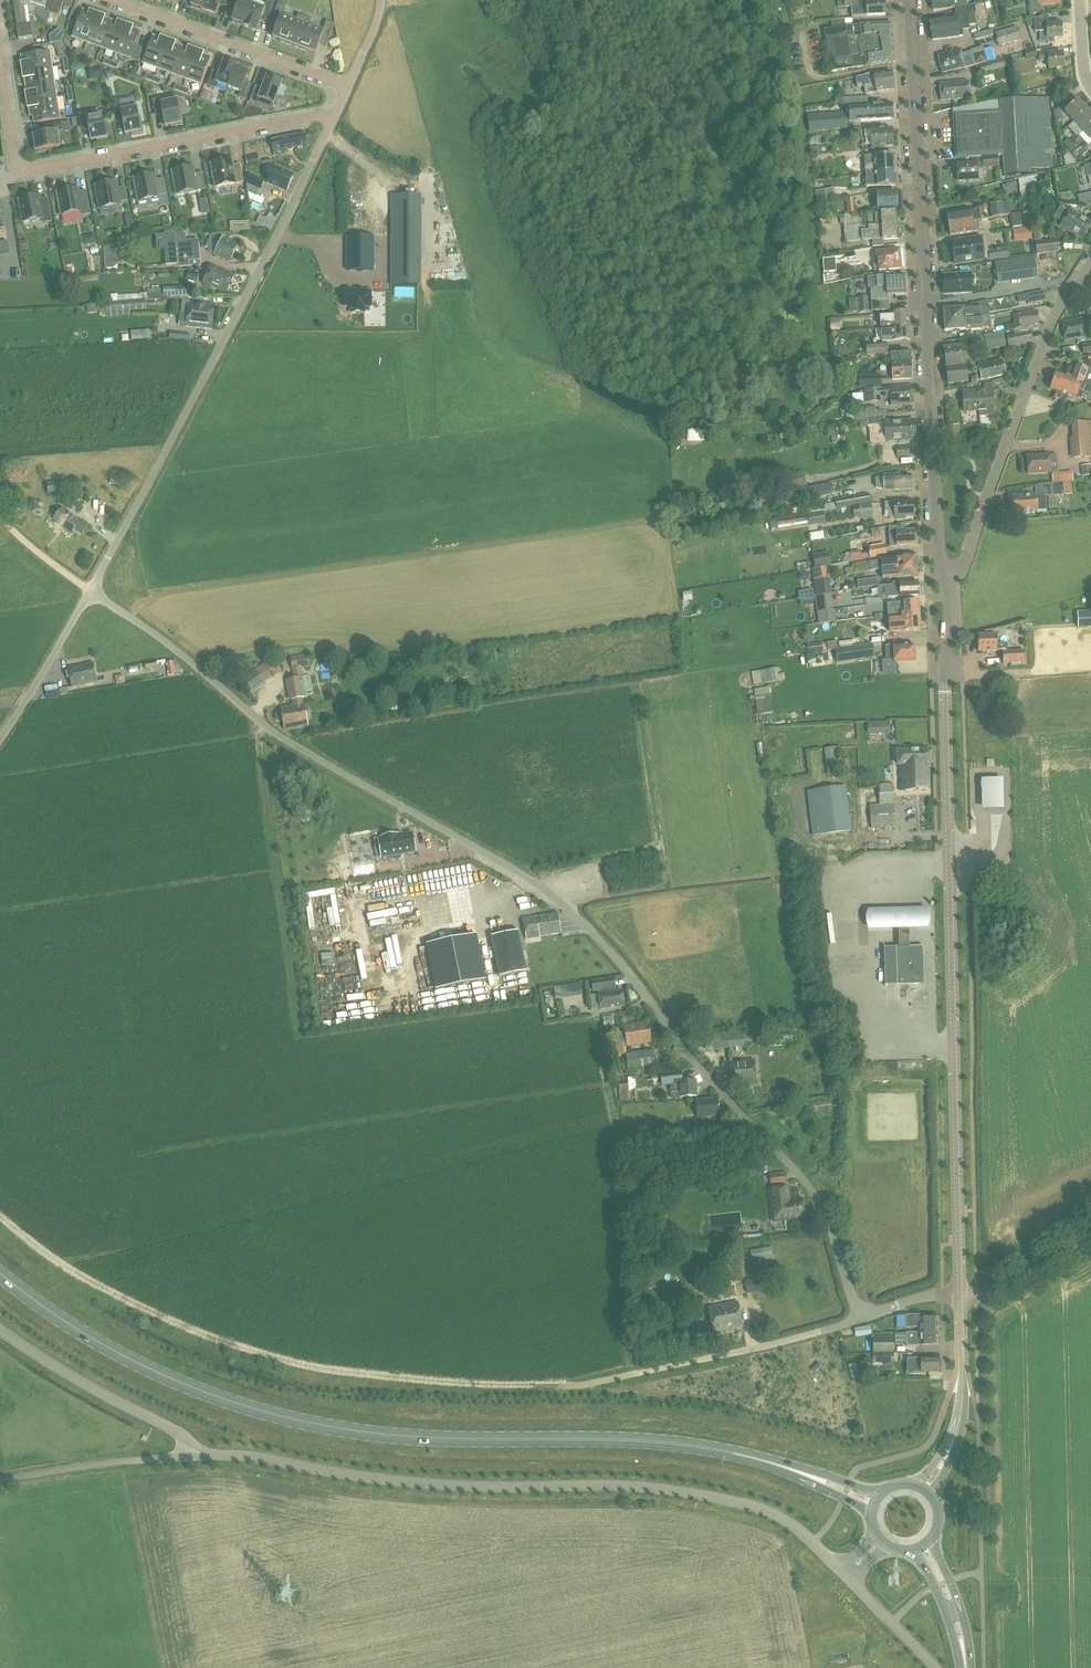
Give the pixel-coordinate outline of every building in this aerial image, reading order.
[(18,38),(18,40),(32,38),(32,36),(29,15),(34,14),(35,14),(23,0),(15,0),(15,3),(13,4),(18,38)] [(35,14),(36,9),(57,16),(58,17),(63,3),(62,3),(55,0),(23,0),(35,14)] [(202,11),(207,0),(192,0),(191,5),(190,7),(202,11)] [(202,11),(215,16),(220,2),(227,5),(229,0),(207,0),(202,11)] [(244,26),(252,5),(240,0),(231,0),(229,6),(236,8),(232,20),(231,22),(244,26)] [(867,15),(885,15),(885,1),(874,2),(874,0),(866,0),(867,15)] [(932,1),(933,10),(966,6),(967,6),(967,0),(941,0),(932,1)] [(1029,15),(1040,12),(1040,5),(1060,4),(1060,0),(1029,0),(1029,15)] [(279,42),(293,47),(305,16),(298,14),(295,21),(281,16),(285,6),(277,3),(269,26),(276,28),(273,37),(280,40),(279,42)] [(252,5),(244,26),(256,31),(261,18),(268,20),(273,7),(266,4),(264,9),(252,5)] [(974,13),(976,13),(975,5),(967,6),(966,6),(966,8),(954,9),(955,17),(930,20),(932,40),(959,36),(963,36),(962,29),(970,28),(969,25),(976,24),(974,13)] [(72,37),(87,42),(97,14),(90,11),(89,12),(82,10),(72,37)] [(101,47),(111,20),(105,18),(105,17),(97,14),(87,42),(101,47)] [(1062,37),(1061,22),(1049,23),(1048,14),(1034,19),(1035,31),(1047,31),(1047,38),(1062,37)] [(293,47),(307,52),(308,50),(315,53),(319,44),(326,47),(334,24),(326,21),(322,31),(308,26),(311,19),(305,16),(293,47)] [(101,47),(115,52),(125,24),(118,21),(117,23),(111,20),(101,47)] [(138,61),(143,48),(134,45),(140,31),(133,28),(133,27),(125,24),(115,52),(138,61)] [(846,26),(825,29),(826,41),(829,59),(831,71),(894,61),(892,24),(846,26)] [(995,33),(999,47),(1021,40),(1017,27),(995,33)] [(53,32),(61,41),(65,31),(58,28),(53,32)] [(974,35),(975,40),(992,35),(991,30),(989,31),(974,35)] [(53,43),(61,41),(53,32),(49,35),(50,43),(53,43)] [(143,63),(157,68),(168,40),(160,37),(160,39),(153,36),(143,63)] [(157,68),(172,73),(181,47),(175,44),(176,43),(168,40),(157,68)] [(172,73),(186,79),(196,50),(188,48),(188,49),(181,47),(172,73)] [(963,68),(987,62),(983,47),(971,50),(971,51),(961,54),(959,48),(953,50),(952,47),(947,48),(948,51),(937,54),(942,72),(963,68)] [(204,53),(196,50),(186,79),(200,84),(210,57),(203,55),(204,53)] [(1024,53),(1026,60),(1037,57),(1035,50),(1024,53)] [(21,63),(22,71),(52,67),(50,51),(21,55),(22,63),(21,63)] [(1048,60),(1049,68),(1064,67),(1063,53),(1048,54),(1039,55),(1039,61),(1048,60)] [(1010,57),(993,62),(995,69),(1012,65),(1010,57)] [(216,83),(228,87),(236,65),(224,61),(219,74),(212,72),(207,85),(214,88),(216,83)] [(979,65),(982,73),(995,69),(993,62),(979,65)] [(236,65),(228,87),(241,92),(239,97),(246,99),(251,86),(244,83),(248,72),(249,70),(236,65)] [(868,66),(836,71),(837,77),(868,71),(868,66)] [(52,67),(22,71),(23,79),(25,79),(26,86),(54,81),(52,67)] [(88,69),(89,80),(104,78),(102,67),(88,69)] [(866,75),(856,78),(857,87),(864,87),(865,94),(875,93),(894,90),(892,72),(873,74),(873,73),(865,74),(866,75)] [(271,109),(277,95),(282,97),(286,87),(280,85),(281,82),(267,77),(262,90),(255,87),(250,101),(271,109)] [(988,82),(991,90),(1001,87),(999,79),(988,82)] [(940,83),(942,100),(970,97),(969,80),(940,83)] [(25,93),(26,101),(56,96),(54,81),(26,86),(27,92),(25,93)] [(204,91),(201,99),(209,102),(212,94),(204,91)] [(171,125),(171,127),(183,125),(180,109),(178,109),(175,95),(152,99),(155,114),(163,112),(165,126),(171,125)] [(56,96),(26,101),(28,109),(29,108),(30,116),(35,115),(36,122),(59,118),(59,111),(56,96)] [(866,96),(843,98),(843,102),(843,109),(848,108),(867,107),(867,106),(866,96)] [(1000,100),(953,108),(953,114),(956,158),(972,158),(984,157),(998,156),(1003,156),(1004,174),(1031,173),(1031,168),(1053,167),(1049,97),(1000,100)] [(131,133),(131,135),(143,133),(140,116),(138,117),(136,105),(121,108),(119,99),(111,100),(115,121),(123,120),(125,134),(131,133)] [(1065,112),(1074,122),(1088,109),(1078,99),(1065,112)] [(848,112),(808,116),(809,132),(850,128),(850,123),(850,122),(892,119),(891,104),(867,106),(867,107),(848,108),(848,112)] [(1054,110),(1056,121),(1063,119),(1061,108),(1054,110)] [(1083,131),(1090,124),(1090,113),(1088,109),(1074,122),(1083,131)] [(96,139),(97,141),(109,139),(106,123),(104,123),(102,114),(87,117),(86,112),(78,113),(81,128),(88,126),(91,140),(96,139)] [(70,129),(69,121),(61,123),(62,131),(70,129)] [(35,141),(33,141),(35,153),(51,150),(51,148),(59,146),(57,132),(62,131),(61,123),(47,125),(48,133),(34,135),(35,141)] [(869,130),(870,137),(893,137),(892,129),(869,130)] [(278,138),(271,141),(273,151),(281,151),(287,150),(288,150),(291,151),(293,149),(294,149),(294,148),(300,147),(308,145),(305,134),(298,134),(278,138)] [(809,137),(809,144),(820,143),(819,135),(808,136),(809,137)] [(893,137),(870,137),(871,150),(883,149),(883,146),(893,146),(893,137)] [(1071,151),(1076,147),(1069,138),(1063,143),(1071,151)] [(810,146),(811,155),(818,154),(817,147),(816,145),(810,146)] [(1079,150),(1076,147),(1071,151),(1078,160),(1088,151),(1083,146),(1079,150)] [(865,155),(865,173),(895,172),(894,154),(865,155)] [(260,163),(258,156),(245,159),(247,166),(260,163)] [(998,156),(984,157),(985,167),(999,166),(998,156)] [(228,161),(206,165),(210,188),(239,183),(236,164),(228,166),(228,161)] [(977,162),(957,164),(958,181),(978,180),(978,169),(983,168),(983,162),(977,162)] [(194,166),(171,170),(175,195),(199,190),(198,190),(205,188),(202,174),(195,175),(194,166)] [(274,167),(267,183),(287,191),(294,175),(274,167)] [(389,172),(381,172),(380,180),(389,181),(389,172)] [(895,172),(865,173),(866,186),(895,185),(895,172)] [(156,173),(132,177),(137,202),(159,198),(160,206),(169,205),(164,179),(157,180),(156,173)] [(251,175),(248,184),(262,189),(265,181),(251,175)] [(1037,175),(1019,179),(1021,187),(1028,186),(1039,183),(1037,175)] [(121,205),(120,201),(127,200),(124,187),(118,189),(116,181),(95,185),(99,209),(121,205)] [(999,182),(986,183),(987,197),(999,196),(999,182)] [(1006,194),(1017,192),(1015,182),(1004,184),(1006,194)] [(834,186),(825,188),(826,197),(835,196),(834,186)] [(1031,201),(1028,186),(1021,187),(1023,202),(1031,201)] [(56,192),(61,215),(81,211),(82,215),(90,214),(86,191),(79,192),(78,188),(56,192)] [(877,192),(878,210),(896,209),(896,191),(880,191),(877,192)] [(18,199),(22,222),(43,218),(44,222),(52,221),(48,198),(41,200),(40,195),(18,199)] [(990,203),(993,217),(1005,215),(1003,201),(990,203)] [(1090,226),(1090,224),(1060,205),(1053,216),(1063,222),(1060,226),(1083,240),(1090,226)] [(948,213),(949,223),(972,219),(972,220),(978,220),(981,219),(980,209),(948,213)] [(1023,212),(1024,219),(1026,226),(1026,227),(1032,226),(1029,210),(1023,212)] [(877,228),(898,227),(897,212),(878,213),(844,215),(845,232),(872,231),(871,228),(877,228)] [(1022,227),(1020,214),(1012,215),(1014,229),(1022,227)] [(169,217),(163,218),(164,227),(171,225),(169,217)] [(972,219),(949,223),(951,234),(951,235),(955,234),(974,232),(973,231),(980,230),(978,220),(972,220),(972,219)] [(266,221),(263,226),(270,229),(274,222),(269,220),(266,221)] [(898,238),(898,227),(877,228),(871,228),(872,231),(845,232),(846,242),(872,239),(873,246),(884,246),(883,239),(898,238)] [(1011,231),(1013,241),(1031,239),(1030,228),(1023,229),(1011,231)] [(183,232),(164,233),(166,265),(180,264),(180,267),(188,266),(187,260),(200,260),(198,241),(186,241),(186,234),(183,232)] [(214,255),(230,263),(239,245),(223,237),(222,239),(216,235),(214,239),(210,237),(205,246),(210,249),(208,252),(214,255)] [(347,235),(347,270),(373,270),(373,236),(347,235)] [(951,242),(955,264),(984,259),(981,237),(951,242)] [(1035,242),(1036,255),(1059,251),(1057,239),(1041,241),(1035,242)] [(111,245),(104,246),(105,268),(112,268),(112,263),(111,245)] [(877,252),(879,270),(901,268),(899,250),(877,252)] [(1000,250),(989,251),(990,261),(1001,260),(1000,250)] [(995,263),(997,281),(1037,276),(1034,257),(995,263)] [(835,258),(823,259),(824,272),(836,271),(835,258)] [(986,297),(984,276),(994,275),(993,266),(982,267),(983,275),(977,276),(980,304),(991,303),(990,296),(986,297)] [(234,275),(214,267),(211,267),(204,284),(219,291),(220,289),(227,292),(234,275)] [(944,294),(971,292),(970,273),(943,275),(944,294)] [(886,276),(870,277),(872,310),(890,309),(889,294),(905,294),(904,275),(886,276)] [(175,286),(175,287),(176,297),(189,296),(189,286),(175,286)] [(175,287),(164,288),(164,297),(176,297),(175,287)] [(164,288),(147,289),(148,298),(164,297),(164,288)] [(1045,301),(1044,290),(1026,294),(1028,304),(1045,301)] [(344,291),(344,306),(351,306),(351,313),(364,313),(364,312),(370,312),(370,306),(371,306),(371,291),(370,291),(366,291),(344,291)] [(858,297),(859,311),(859,312),(869,312),(868,296),(858,297)] [(125,301),(126,310),(146,309),(145,299),(142,300),(125,301)] [(112,302),(106,302),(107,312),(126,310),(125,301),(112,302)] [(187,315),(214,316),(215,306),(188,303),(181,302),(180,314),(187,315)] [(95,303),(87,304),(87,313),(96,312),(95,303)] [(977,318),(980,318),(979,303),(973,304),(973,307),(944,309),(945,319),(977,317),(977,318)] [(890,314),(881,314),(881,328),(910,326),(909,311),(890,312),(890,314)] [(1023,313),(1014,314),(1016,328),(1024,327),(1024,326),(1039,324),(1037,312),(1023,314),(1023,313)] [(214,316),(187,315),(186,326),(212,329),(214,316)] [(945,319),(946,330),(965,329),(965,328),(981,327),(980,318),(977,318),(977,317),(945,319)] [(1063,322),(1066,340),(1088,336),(1085,318),(1063,322)] [(839,319),(830,320),(831,332),(840,332),(839,319)] [(910,326),(881,328),(882,340),(911,339),(910,326)] [(140,330),(141,340),(150,339),(150,330),(140,330)] [(190,333),(170,331),(170,337),(189,339),(190,333)] [(987,351),(1006,347),(1003,334),(984,338),(987,351)] [(981,335),(972,337),(974,350),(983,348),(981,335)] [(885,342),(865,345),(866,352),(867,356),(887,353),(885,342)] [(1090,352),(1090,344),(1082,346),(1084,353),(1090,352)] [(945,347),(947,367),(966,365),(964,345),(945,347)] [(900,352),(891,352),(891,362),(892,379),(912,378),(911,361),(911,351),(900,352)] [(1088,355),(1077,358),(1079,364),(1089,362),(1088,355)] [(1003,361),(975,367),(978,380),(1005,374),(1003,361)] [(966,365),(947,367),(948,383),(967,381),(966,365)] [(1057,373),(1054,381),(1079,389),(1084,390),(1086,383),(1087,383),(1088,380),(1084,379),(1088,370),(1076,366),(1072,378),(1057,373)] [(880,375),(859,377),(859,387),(881,386),(880,375)] [(1086,383),(1084,390),(1079,389),(1054,381),(1051,389),(1058,391),(1055,398),(1066,401),(1068,395),(1078,398),(1081,398),(1084,391),(1089,393),(1090,388),(1090,384),(1087,383),(1086,383)] [(829,382),(822,389),(828,396),(836,389),(829,382)] [(871,389),(865,389),(865,402),(883,401),(882,399),(891,398),(891,404),(913,403),(912,385),(882,387),(882,388),(871,388),(871,389)] [(999,395),(998,388),(984,389),(984,390),(980,390),(981,411),(981,415),(995,414),(994,395),(999,395)] [(964,391),(965,412),(981,411),(980,390),(964,391)] [(865,409),(866,414),(867,419),(883,417),(882,408),(876,409),(875,407),(865,409)] [(867,419),(859,421),(861,428),(868,426),(870,443),(886,442),(915,440),(914,420),(884,422),(883,421),(883,417),(867,419)] [(1075,458),(1090,457),(1090,425),(1090,422),(1073,423),(1075,458)] [(829,428),(832,442),(836,442),(835,439),(843,438),(840,426),(829,428)] [(705,430),(693,430),(693,441),(705,441),(705,430)] [(897,447),(897,457),(909,456),(908,446),(897,447)] [(1028,456),(1029,473),(1051,472),(1057,472),(1056,455),(1050,455),(1028,456)] [(1081,466),(1082,476),(1090,475),(1090,465),(1081,466)] [(1072,472),(1052,473),(1053,483),(1063,483),(1073,482),(1072,472)] [(804,473),(785,477),(788,489),(806,486),(804,473)] [(894,489),(894,490),(911,489),(911,475),(901,475),(901,474),(893,474),(884,475),(884,490),(894,489)] [(765,481),(767,494),(775,492),(774,476),(772,477),(765,481)] [(785,477),(779,478),(782,490),(788,489),(785,477)] [(47,483),(48,493),(62,492),(60,481),(47,483)] [(803,487),(804,496),(805,499),(831,494),(829,482),(803,487)] [(1051,484),(1052,496),(1053,496),(1064,495),(1063,483),(1051,484)] [(803,487),(796,489),(798,498),(804,496),(803,487)] [(848,497),(850,506),(852,506),(870,502),(868,493),(848,497)] [(1014,513),(1037,511),(1046,510),(1045,496),(1036,496),(1013,497),(1013,503),(1011,505),(1012,511),(1014,513)] [(894,503),(885,503),(886,511),(889,511),(889,518),(895,517),(895,519),(906,519),(906,516),(913,516),(913,502),(902,502),(902,500),(894,501),(894,503)] [(870,502),(852,506),(855,520),(873,516),(870,502)] [(63,508),(53,520),(55,521),(55,523),(57,525),(59,525),(70,534),(74,529),(81,535),(89,526),(81,519),(79,521),(63,508)] [(822,512),(808,515),(810,525),(824,522),(822,512)] [(897,539),(897,546),(915,545),(914,530),(904,531),(904,529),(896,530),(896,531),(889,531),(889,539),(897,539)] [(823,532),(810,534),(811,540),(824,538),(823,532)] [(868,546),(870,558),(887,555),(886,543),(868,546)] [(881,559),(882,568),(890,568),(916,566),(916,556),(896,557),(896,558),(881,559)] [(831,565),(830,558),(814,561),(815,568),(831,565)] [(869,562),(855,564),(857,573),(871,571),(869,562)] [(890,568),(882,568),(881,568),(882,577),(898,576),(898,577),(917,575),(916,566),(890,568)] [(824,567),(814,568),(816,580),(826,579),(824,567)] [(859,588),(865,587),(879,586),(878,577),(858,580),(859,588)] [(887,596),(919,596),(918,584),(886,585),(887,596)] [(691,591),(682,593),(684,602),(692,600),(691,591)] [(814,596),(817,612),(833,610),(831,593),(814,596)] [(920,615),(919,601),(901,602),(901,608),(898,608),(899,615),(902,615),(902,616),(920,615)] [(875,620),(882,620),(882,619),(882,614),(893,613),(893,614),(893,608),(881,609),(881,614),(875,614),(875,620)] [(833,610),(817,612),(818,624),(835,621),(833,610)] [(1077,626),(1090,626),(1090,610),(1077,611),(1077,626)] [(899,615),(897,615),(897,630),(902,630),(921,629),(920,615),(902,616),(902,615),(899,615)] [(1003,650),(1003,663),(1024,662),(1024,650),(1008,651),(1008,643),(997,643),(997,635),(978,636),(979,651),(987,650),(987,651),(997,651),(1003,650)] [(873,644),(855,646),(856,658),(874,655),(873,644)] [(893,645),(886,645),(887,660),(895,659),(914,659),(914,645),(903,645),(903,644),(897,644),(897,646),(893,646),(893,645)] [(812,646),(813,654),(827,653),(826,645),(812,646)] [(455,651),(439,654),(440,660),(456,657),(455,651)] [(292,657),(293,669),(309,667),(308,656),(292,657)] [(170,675),(181,673),(179,663),(176,660),(168,662),(170,675)] [(98,682),(94,663),(69,668),(73,687),(98,682)] [(895,664),(882,665),(882,674),(895,673),(895,664)] [(100,678),(109,677),(108,668),(99,669),(100,678)] [(777,668),(761,670),(762,683),(778,681),(777,668)] [(244,679),(252,690),(264,681),(257,670),(244,679)] [(119,683),(129,680),(126,671),(117,673),(119,683)] [(238,673),(232,678),(240,689),(246,685),(238,673)] [(277,712),(275,715),(276,720),(279,721),(283,720),(285,729),(309,724),(304,703),(303,703),(301,697),(306,696),(302,677),(286,680),(289,699),(293,698),(294,705),(281,708),(282,712),(277,712)] [(768,687),(755,689),(757,705),(761,705),(763,713),(773,711),(768,687)] [(869,721),(869,734),(889,733),(888,720),(869,721)] [(824,748),(828,774),(840,773),(837,747),(824,748)] [(930,762),(932,762),(932,750),(897,751),(897,764),(899,764),(900,790),(931,789),(930,762)] [(1004,774),(982,774),(982,806),(993,806),(1004,805),(1004,774)] [(878,783),(879,804),(894,803),(893,783),(878,783)] [(807,790),(813,835),(849,830),(843,786),(807,790)] [(894,803),(879,804),(869,805),(871,828),(896,826),(894,803)] [(381,839),(378,839),(381,858),(414,853),(411,834),(397,836),(397,835),(381,838),(381,839)] [(384,872),(400,871),(400,860),(388,860),(388,867),(384,867),(384,872)] [(377,862),(355,865),(357,876),(379,873),(377,862)] [(428,869),(432,885),(438,883),(434,868),(428,869)] [(329,894),(359,888),(358,880),(328,886),(329,894)] [(400,895),(386,895),(386,909),(390,909),(391,931),(400,931),(400,895)] [(407,904),(409,911),(421,907),(419,900),(407,904)] [(373,902),(361,903),(362,912),(374,911),(373,902)] [(557,913),(523,918),(526,938),(560,932),(557,913)] [(347,942),(372,936),(371,931),(346,937),(347,942)] [(491,936),(495,958),(499,977),(526,971),(518,931),(491,936)] [(476,934),(426,944),(436,989),(486,980),(476,934)] [(376,937),(346,943),(348,950),(377,944),(376,937)] [(884,946),(885,986),(886,986),(886,985),(891,985),(897,985),(897,986),(897,985),(923,984),(923,985),(924,985),(923,978),(923,945),(922,945),(922,947),(896,947),(896,946),(896,947),(890,947),(885,947),(885,946),(884,946)] [(376,954),(350,956),(350,962),(376,960),(376,954)] [(346,984),(347,990),(378,987),(379,989),(396,987),(395,978),(390,978),(388,962),(382,963),(384,980),(346,984)] [(429,962),(421,965),(423,971),(431,969),(429,962)] [(592,981),(593,990),(599,990),(599,993),(601,1009),(624,1005),(622,990),(614,991),(613,988),(615,987),(614,978),(592,981)] [(582,994),(580,983),(553,987),(555,998),(582,994)] [(357,997),(360,1026),(371,1025),(368,996),(357,997)] [(405,998),(398,998),(400,1016),(376,1019),(377,1025),(407,1021),(405,998)] [(430,1003),(434,1019),(440,1018),(435,1002),(430,1003)] [(624,1025),(627,1045),(651,1042),(648,1021),(624,1025)] [(735,1033),(720,1034),(721,1047),(729,1047),(729,1042),(736,1041),(735,1033)] [(618,1054),(626,1053),(627,1053),(625,1043),(619,1044),(616,1044),(618,1054)] [(626,1053),(628,1070),(655,1066),(653,1049),(627,1053),(626,1053)] [(730,1061),(732,1084),(757,1082),(754,1059),(730,1061)] [(683,1096),(697,1095),(696,1080),(682,1081),(679,1081),(680,1089),(682,1089),(683,1096)] [(619,1085),(620,1101),(629,1101),(628,1084),(619,1085)] [(698,1117),(719,1115),(718,1098),(697,1100),(698,1117)] [(677,1129),(677,1137),(693,1135),(693,1128),(677,1129)] [(770,1174),(771,1185),(787,1183),(785,1172),(770,1174)] [(789,1186),(770,1189),(773,1214),(783,1213),(784,1220),(804,1218),(802,1198),(791,1200),(789,1186)] [(770,1247),(750,1251),(751,1258),(772,1255),(770,1247)] [(1073,1255),(1076,1260),(1082,1256),(1079,1251),(1073,1255)] [(716,1256),(721,1284),(736,1281),(731,1253),(716,1256)] [(745,1280),(747,1294),(767,1290),(765,1276),(745,1280)] [(743,1327),(739,1301),(709,1307),(713,1333),(743,1327)] [(920,1314),(906,1314),(906,1327),(920,1327),(920,1331),(938,1331),(938,1318),(920,1318),(920,1314)] [(939,1344),(938,1331),(920,1331),(909,1332),(906,1332),(907,1345),(939,1344)] [(873,1352),(893,1352),(893,1336),(873,1337),(873,1352)] [(893,1361),(893,1352),(873,1352),(873,1362),(893,1361)] [(914,1372),(922,1372),(922,1373),(938,1373),(938,1358),(922,1358),(922,1364),(914,1364),(914,1372)]
